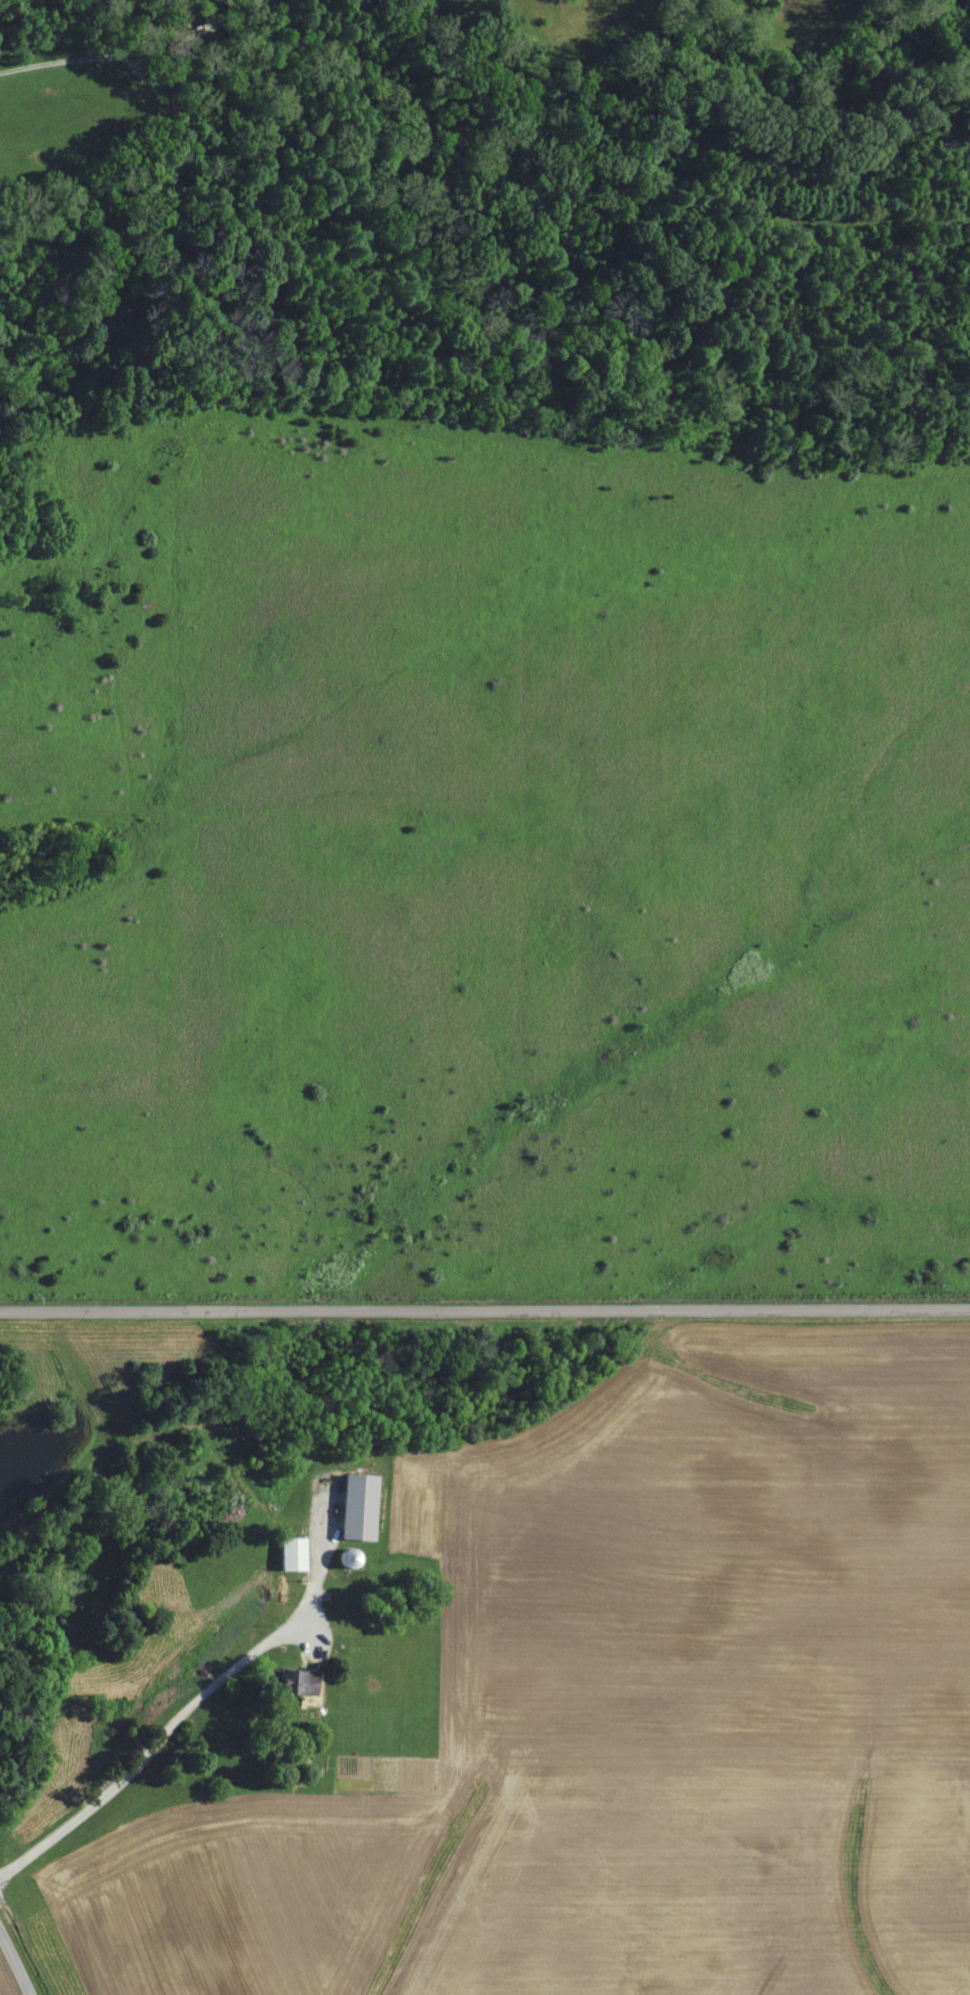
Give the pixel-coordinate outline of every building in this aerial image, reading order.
[(337,1539),(371,1540),(374,1475),(340,1473),(337,1539)] [(303,1538),(278,1538),(278,1571),(302,1572),(303,1538)] [(273,1694),(315,1696),(316,1671),(274,1669),(273,1694)]
